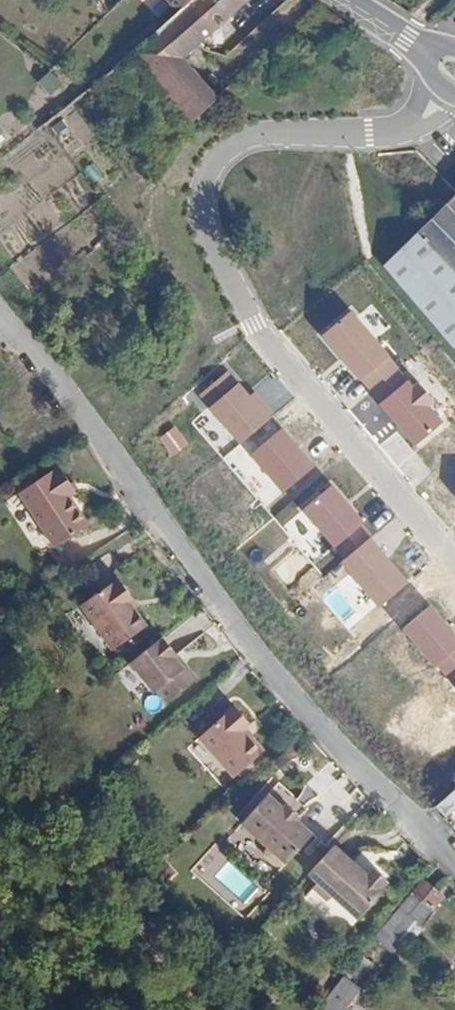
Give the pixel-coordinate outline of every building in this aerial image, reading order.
[(131,51),(191,119),(217,96),(182,55),(241,0),(189,0),(176,11),(131,51)] [(189,0),(166,0),(176,11),(189,0)] [(59,83),(47,69),(36,79),(47,93),(59,83)] [(443,204),(435,212),(418,229),(454,270),(454,192),(443,204)] [(418,229),(381,264),(451,348),(454,345),(454,270),(418,229)] [(389,357),(353,310),(322,334),(361,381),(389,357)] [(414,385),(408,379),(379,404),(415,446),(442,422),(429,407),(434,402),(418,382),(414,385)] [(241,444),(273,416),(255,391),(249,394),(240,383),(208,409),(241,444)] [(283,490),(314,465),(282,429),(251,454),(283,490)] [(81,482),(65,458),(59,462),(56,461),(24,483),(61,538),(93,515),(75,486),(81,482)] [(364,521),(331,484),(301,508),(334,547),(364,521)] [(379,606),(407,580),(369,539),(340,563),(379,606)] [(137,589),(125,570),(118,576),(114,575),(84,594),(115,641),(151,618),(133,594),(137,589)] [(431,605),(402,627),(445,676),(454,668),(454,636),(431,605)] [(182,647),(167,629),(137,653),(160,682),(162,681),(171,693),(200,670),(190,657),(188,659),(180,649),(182,647)] [(190,657),(182,647),(180,649),(188,659),(190,657)] [(202,737),(224,762),(245,743),(254,735),(249,729),(253,723),(238,705),(202,737)] [(245,743),(224,762),(237,776),(267,749),(254,735),(245,743)] [(297,794),(283,781),(257,811),(281,833),(279,836),(279,841),(290,850),(295,850),(297,847),(299,849),(325,819),(311,806),(313,803),(300,791),(297,794)] [(454,802),(454,785),(447,792),(454,802)] [(424,813),(434,825),(454,806),(454,804),(446,793),(424,813)] [(379,859),(346,829),(320,858),(330,867),(325,872),(340,885),(344,880),(370,903),(396,874),(394,872),(400,865),(385,852),(379,859)] [(444,901),(426,885),(377,940),(391,953),(415,925),(424,926),(444,901)] [(345,976),(319,1007),(323,1009),(340,1009),(359,988),(345,976)]
